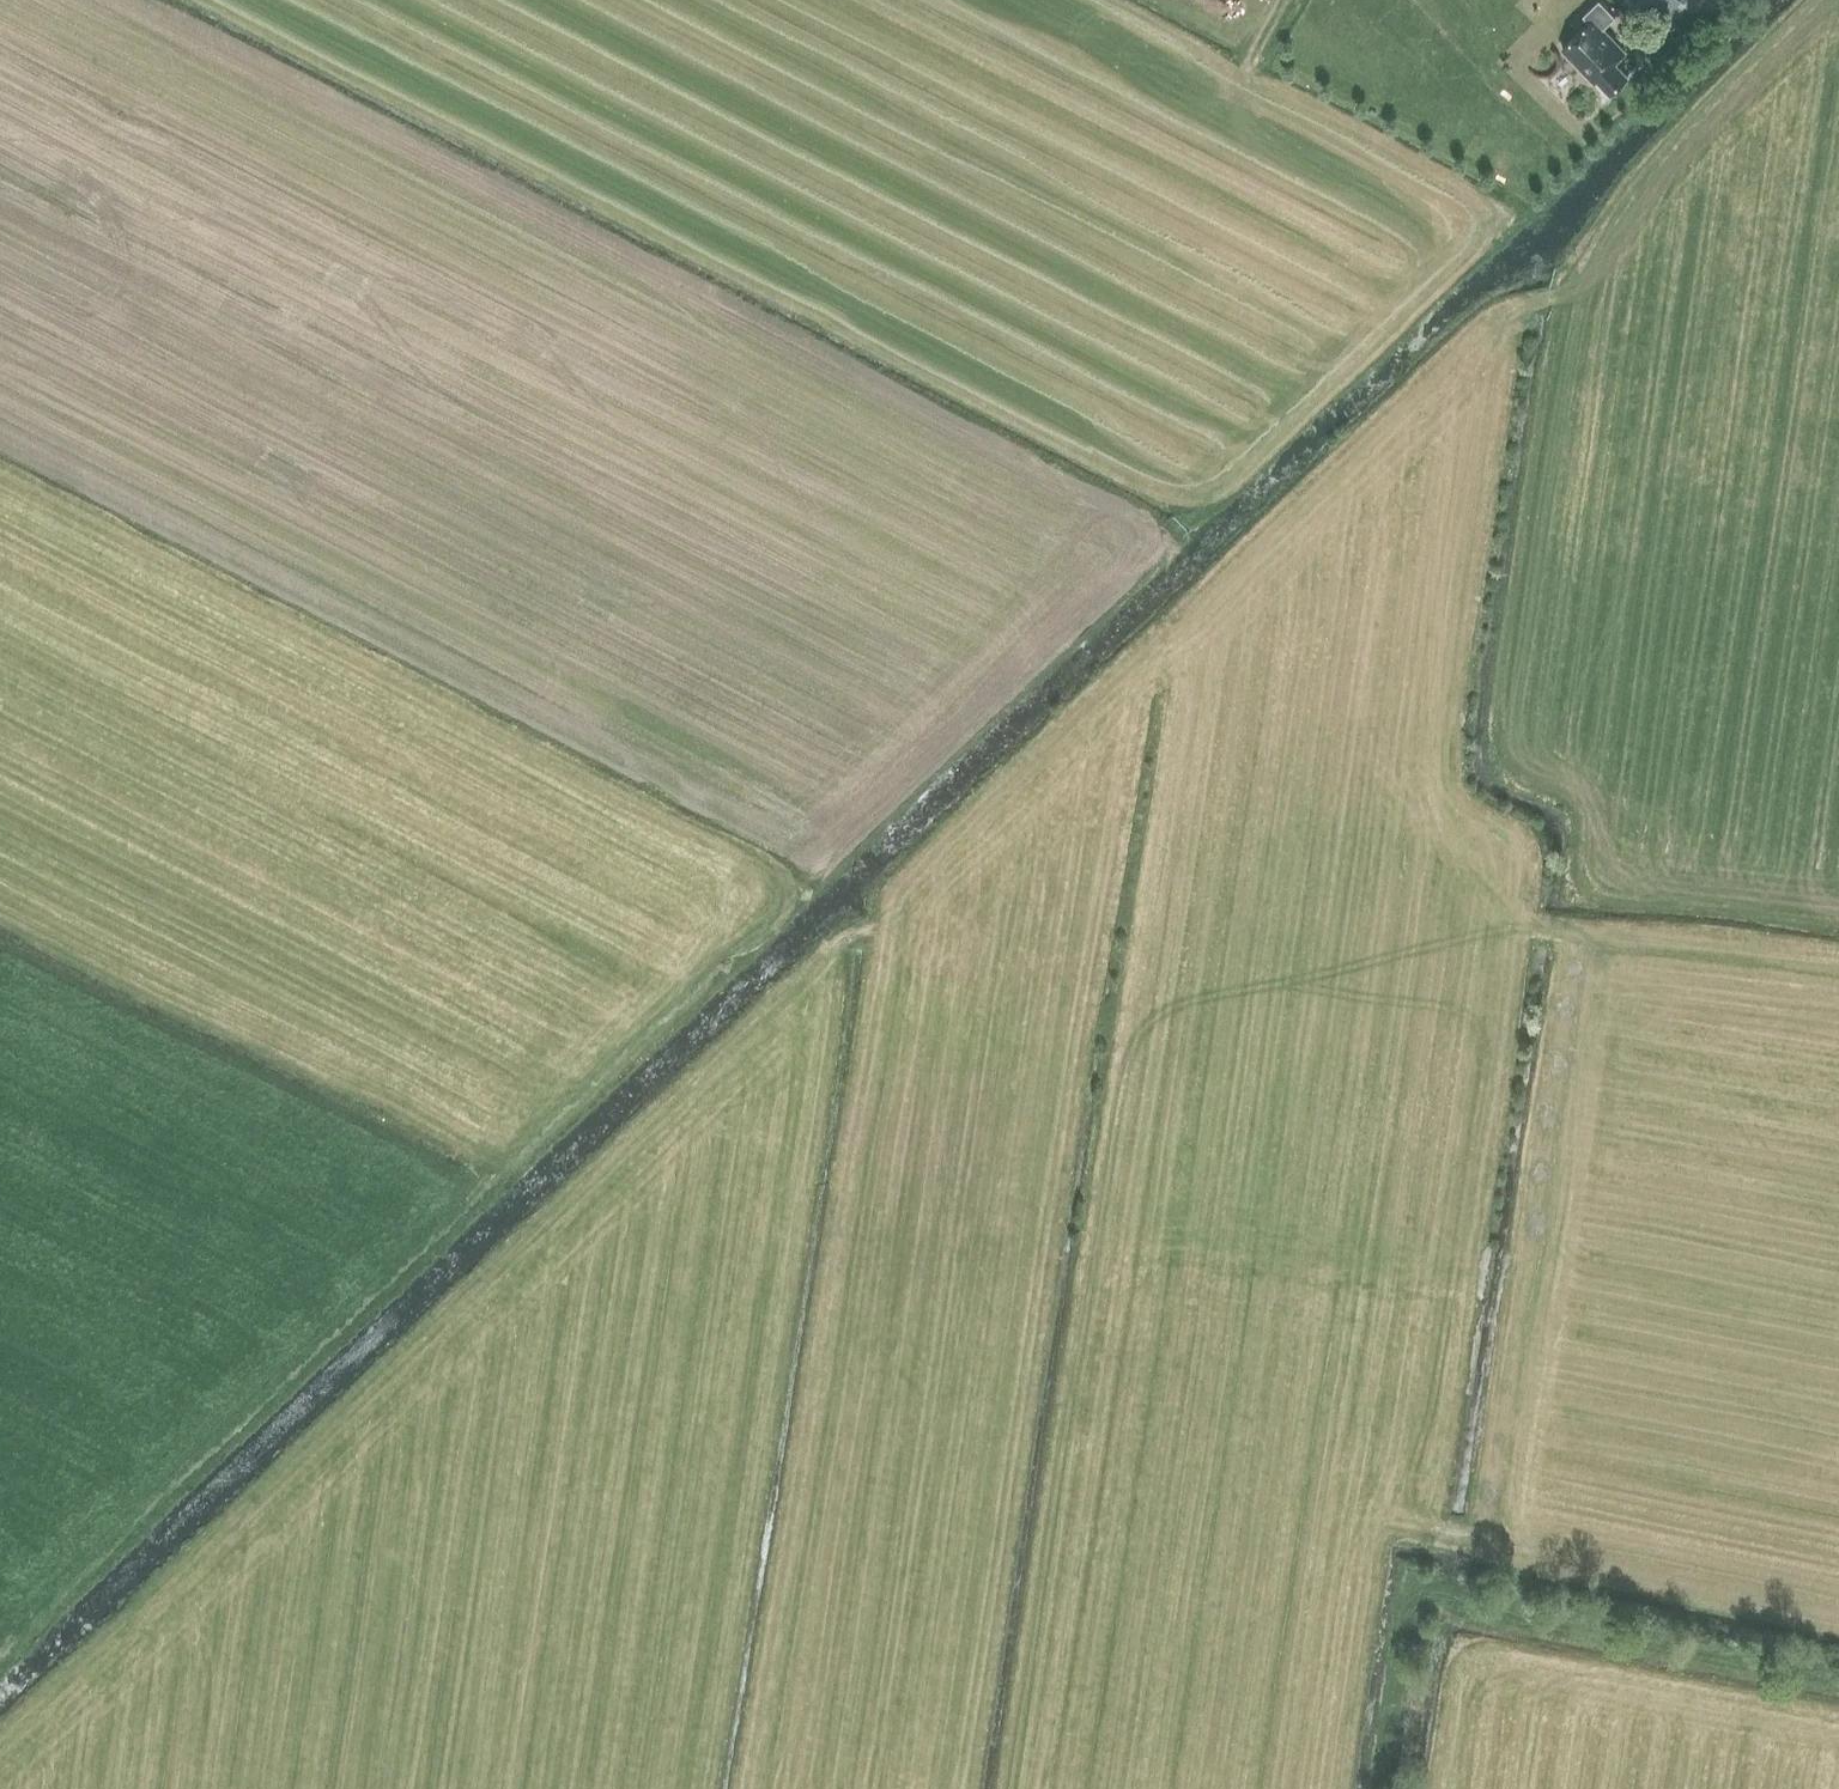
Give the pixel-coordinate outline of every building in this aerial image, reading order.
[(1597,78),(1610,92),(1628,75),(1614,61),(1625,51),(1603,28),(1615,15),(1601,0),(1597,0),(1582,14),(1590,22),(1562,48),(1594,81),(1597,78)] [(1665,14),(1680,0),(1652,0),(1665,14)]
